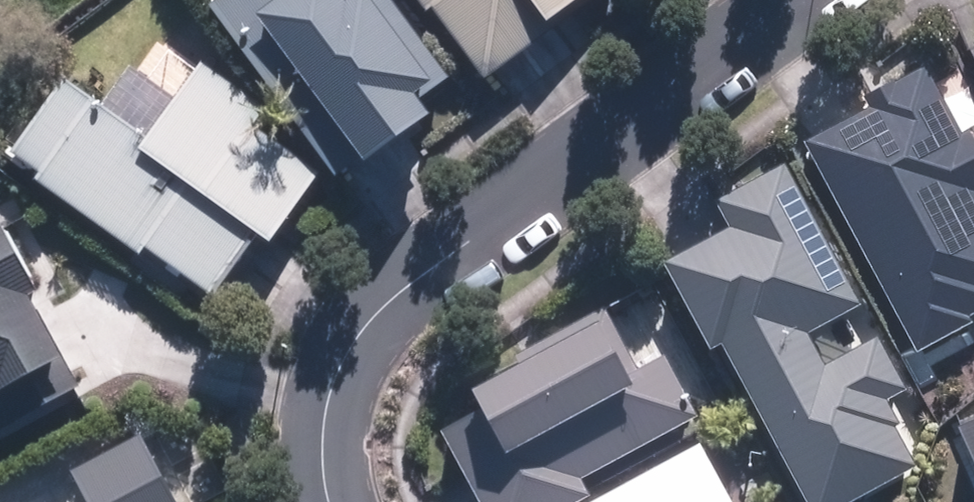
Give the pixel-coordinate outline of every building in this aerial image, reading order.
[(333,159),(439,85),(379,0),(222,0),(333,159)] [(457,91),(589,0),(394,0),(457,91)] [(49,71),(0,138),(0,153),(197,297),(305,152),(149,37),(98,106),(49,71)] [(939,55),(793,125),(894,335),(973,296),(973,128),(939,55)] [(657,220),(785,501),(806,501),(908,456),(776,166),(657,220)] [(65,375),(0,239),(0,405),(65,375)] [(597,294),(455,364),(483,420),(434,444),(463,501),(478,501),(656,414),(597,294)] [(526,501),(730,501),(690,421),(526,501)] [(947,437),(973,499),(973,426),(947,437)] [(102,428),(24,468),(42,501),(140,501),(102,428)]
